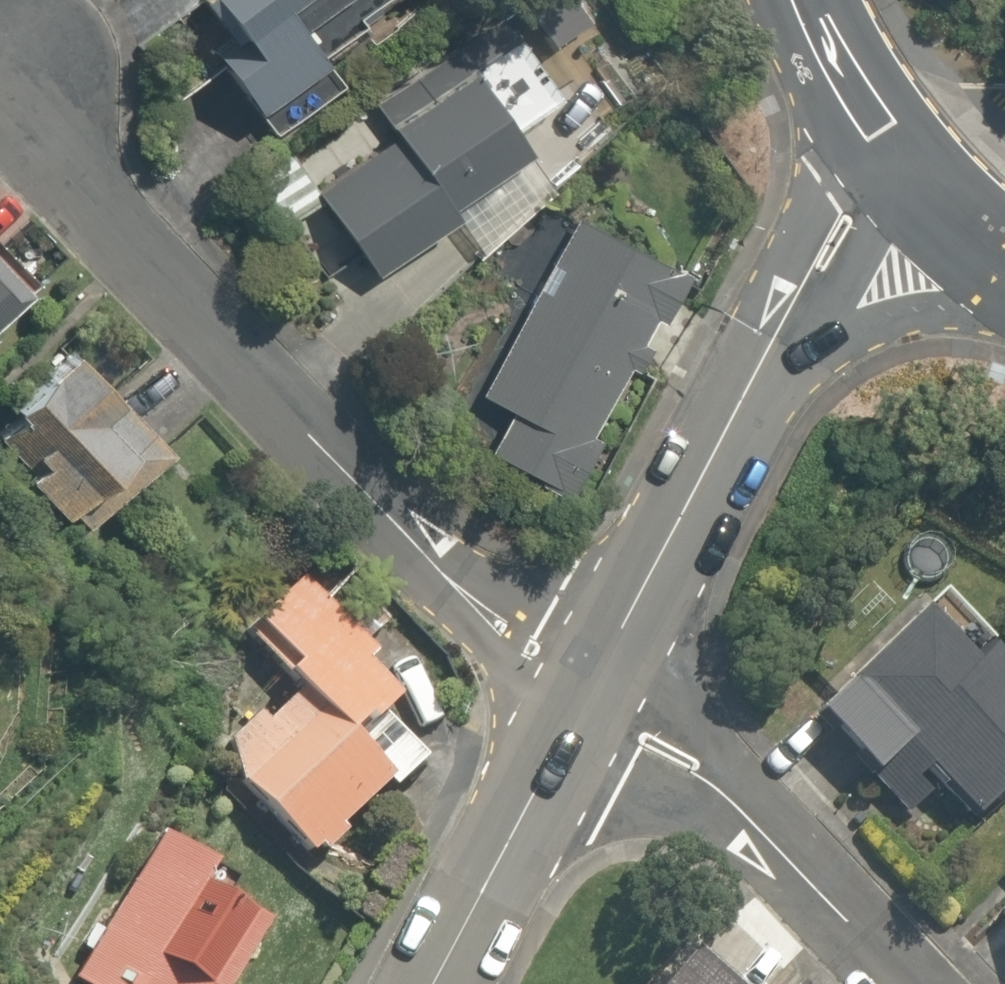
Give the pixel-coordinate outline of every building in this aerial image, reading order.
[(199,10),(278,136),(351,90),(334,62),(434,0),(215,0),(199,10)] [(308,195),(362,282),(458,222),(481,259),(560,210),(460,49),(368,106),(391,143),(308,195)] [(489,454),(583,506),(705,289),(581,220),(482,396),(512,413),(489,454)] [(39,286),(0,252),(0,329),(39,286)] [(0,382),(0,441),(83,541),(176,464),(65,329),(0,382)] [(300,709),(239,714),(239,797),(317,879),(451,752),(378,675),(388,665),(306,578),(246,635),(308,701),(300,709)] [(922,592),(903,610),(890,595),(779,695),(882,809),(913,781),(944,815),(1004,760),(1004,684),(922,592)] [(303,932),(175,843),(78,982),(82,983),(267,983),(303,932)] [(973,911),(1004,944),(1004,880),(973,911)] [(664,951),(635,983),(702,983),(664,951)]
